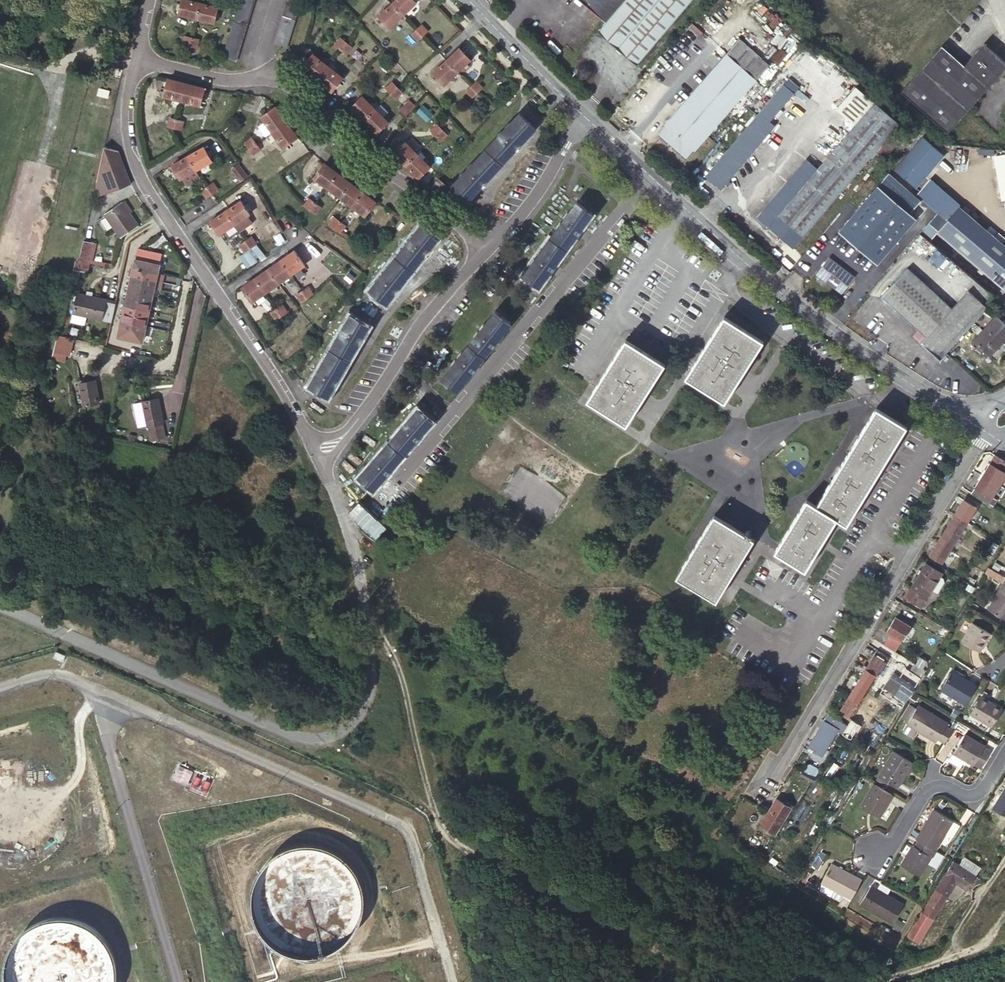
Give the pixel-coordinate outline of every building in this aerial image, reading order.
[(202,4),(187,0),(183,0),(179,15),(198,19),(202,4)] [(238,0),(230,0),(228,6),(232,7),(235,9),(238,0)] [(393,5),(397,10),(404,18),(417,5),(412,0),(398,0),(393,5)] [(611,0),(580,0),(598,16),(611,0)] [(598,16),(603,20),(597,29),(635,62),(688,0),(611,0),(598,16)] [(241,1),(239,9),(252,12),(254,5),(241,1)] [(298,14),(300,6),(287,3),(285,10),(298,14)] [(219,8),(202,4),(198,19),(215,24),(219,8)] [(397,10),(393,5),(379,19),(391,31),(404,18),(397,10)] [(236,15),(250,19),(252,12),(239,9),(236,15)] [(298,14),(285,10),(283,17),(295,20),(298,14)] [(236,15),(234,22),(248,26),(250,19),(236,15)] [(293,27),(295,20),(283,17),(281,24),(293,27)] [(232,29),(246,33),(248,26),(234,22),(232,29)] [(293,27),(281,24),(279,30),(291,34),(293,27)] [(232,29),(230,36),(244,40),(246,33),(232,29)] [(423,29),(419,33),(424,39),(428,35),(423,29)] [(289,41),(291,34),(279,30),(276,38),(289,41)] [(424,39),(419,33),(415,37),(420,43),(424,39)] [(230,36),(228,43),(241,47),(244,40),(230,36)] [(183,46),(190,48),(192,40),(186,38),(183,46)] [(289,41),(276,38),(274,45),(287,48),(289,41)] [(342,48),(346,42),(341,38),(337,43),(342,48)] [(655,134),(686,160),(770,65),(739,38),(655,134)] [(351,46),(346,42),(342,48),(347,52),(351,46)] [(228,43),(225,50),(239,54),(241,47),(228,43)] [(901,92),(947,133),(1004,67),(1004,62),(984,43),(964,66),(942,46),(901,92)] [(459,49),(447,62),(450,65),(458,73),(471,60),(459,49)] [(239,54),(225,50),(224,58),(237,62),(239,54)] [(313,56),(302,70),(317,80),(327,67),(313,56)] [(450,65),(447,62),(434,75),(446,86),(458,73),(450,65)] [(327,67),(317,80),(331,91),(341,78),(327,67)] [(774,126),(769,122),(798,87),(788,79),(705,176),(720,190),(725,184),(728,186),(730,183),(728,181),(774,126)] [(187,85),(169,80),(164,95),(182,101),(187,85)] [(387,87),(392,92),(397,86),(392,81),(387,87)] [(478,94),(479,93),(484,88),(479,83),(473,89),(478,94)] [(199,107),(204,90),(187,85),(182,101),(199,107)] [(397,86),(392,92),(396,96),(401,91),(397,86)] [(836,109),(854,125),(817,168),(767,227),(793,248),(899,123),(856,86),(836,109)] [(475,98),(478,94),(473,89),(469,93),(475,98)] [(363,120),(376,108),(363,95),(351,108),(363,120)] [(406,117),(416,106),(408,100),(399,111),(406,117)] [(363,120),(376,133),(389,120),(376,108),(363,120)] [(286,121),(276,109),(262,119),(272,132),(286,121)] [(521,146),(536,131),(521,116),(451,187),(467,202),(481,188),(482,189),(487,184),(485,183),(516,152),(517,153),(522,148),(521,146)] [(175,129),(177,121),(168,118),(166,125),(171,127),(175,129)] [(284,149),(299,138),(286,121),(272,132),(284,149)] [(442,129),(441,128),(437,124),(431,130),(436,134),(442,129)] [(447,133),(442,129),(436,134),(441,139),(447,133)] [(250,148),(256,144),(253,138),(246,143),(250,148)] [(893,171),(915,191),(945,157),(922,138),(893,171)] [(418,152),(407,140),(393,152),(406,165),(418,152)] [(294,158),(306,151),(301,142),(289,149),(294,158)] [(260,151),(256,144),(250,148),(250,150),(253,155),(260,151)] [(100,166),(97,179),(102,193),(131,184),(120,152),(104,147),(100,166)] [(201,147),(187,156),(196,171),(211,161),(201,147)] [(406,165),(418,177),(431,165),(418,152),(406,165)] [(196,171),(187,156),(171,166),(181,181),(185,178),(190,185),(201,178),(196,171)] [(817,168),(807,159),(757,218),(767,227),(817,168)] [(313,177),(326,187),(337,173),(324,163),(317,173),(313,177)] [(231,170),(241,184),(248,178),(238,165),(231,170)] [(326,187),(339,197),(350,183),(337,173),(326,187)] [(921,200),(888,173),(877,186),(910,213),(921,200)] [(429,187),(437,194),(444,185),(436,178),(429,187)] [(339,197),(352,206),(362,192),(350,183),(339,197)] [(209,187),(214,194),(218,191),(213,184),(209,187)] [(910,213),(877,186),(838,232),(877,265),(916,219),(910,213)] [(208,198),(214,194),(209,187),(203,191),(208,198)] [(365,216),(375,202),(362,192),(352,206),(365,216)] [(208,198),(204,201),(210,211),(221,204),(219,202),(214,194),(208,198)] [(122,199),(129,209),(132,208),(124,197),(122,199)] [(137,222),(129,209),(122,199),(103,211),(118,234),(137,222)] [(309,209),(314,203),(308,199),(304,205),(309,209)] [(226,211),(235,225),(251,215),(241,201),(226,211)] [(581,230),(593,215),(577,202),(522,274),(538,287),(550,271),(551,271),(556,265),(555,265),(577,236),(578,236),(583,231),(581,230)] [(320,207),(314,203),(309,209),(315,213),(320,207)] [(988,231),(960,207),(938,232),(966,257),(988,231)] [(221,235),(235,225),(226,211),(212,221),(221,235)] [(334,229),(339,222),(335,219),(329,225),(334,229)] [(345,226),(339,222),(334,229),(340,233),(345,226)] [(286,236),(280,224),(272,228),(279,240),(286,236)] [(430,249),(437,239),(420,225),(369,289),(387,303),(395,293),(396,294),(401,288),(399,287),(425,255),(426,256),(431,250),(430,249)] [(988,231),(966,257),(1004,289),(1004,288),(1004,246),(988,231)] [(76,257),(88,260),(93,239),(83,237),(79,255),(76,257)] [(248,243),(252,249),(257,245),(253,239),(248,243)] [(246,253),(252,249),(248,243),(243,246),(246,253)] [(136,268),(158,272),(162,252),(141,247),(136,268)] [(304,267),(295,254),(294,251),(281,261),(291,276),(304,267)] [(86,269),(88,260),(76,257),(75,257),(73,265),(79,267),(86,269)] [(853,277),(828,258),(817,273),(841,292),(853,277)] [(793,267),(786,260),(783,263),(781,265),(789,272),(793,267)] [(279,285),(291,276),(281,261),(269,269),(279,285)] [(79,267),(73,265),(71,273),(78,274),(79,267)] [(789,272),(781,265),(778,269),(775,272),(782,279),(789,272)] [(156,280),(158,272),(136,268),(134,276),(156,280)] [(907,268),(881,296),(926,337),(921,342),(940,360),(987,308),(968,291),(952,309),(907,268)] [(266,294),(279,285),(269,269),(255,279),(266,294)] [(156,280),(134,276),(132,284),(154,288),(156,280)] [(253,303),(266,294),(255,279),(242,288),(253,303)] [(132,284),(131,291),(153,296),(154,288),(132,284)] [(304,291),(303,292),(308,298),(314,294),(309,287),(304,291)] [(113,312),(114,305),(116,298),(76,289),(71,310),(111,319),(113,312)] [(129,299),(151,303),(153,296),(131,291),(129,299)] [(308,298),(303,292),(299,295),(303,302),(308,298)] [(127,307),(149,311),(151,303),(129,299),(127,307)] [(127,307),(126,315),(148,319),(149,311),(127,307)] [(283,307),(277,311),(282,318),(287,314),(283,307)] [(282,318),(277,311),(272,315),(277,322),(282,318)] [(496,342),(511,323),(495,311),(441,379),(457,391),(472,373),(473,374),(477,368),(476,367),(491,348),(493,349),(497,344),(496,342)] [(86,326),(87,319),(74,315),(72,322),(86,326)] [(126,315),(124,322),(146,327),(148,319),(126,315)] [(361,338),(368,327),(350,316),(309,386),(326,397),(333,385),(334,386),(337,381),(337,380),(357,345),(359,345),(362,339),(361,338)] [(724,316),(686,377),(725,401),(762,341),(724,316)] [(973,341),(989,355),(1004,338),(1004,324),(996,316),(973,341)] [(124,322),(122,329),(144,334),(146,327),(124,322)] [(144,334),(122,329),(121,337),(143,341),(144,334)] [(68,352),(71,338),(56,334),(53,348),(65,351),(68,352)] [(625,340),(587,400),(626,425),(664,364),(625,340)] [(53,348),(51,356),(63,359),(65,351),(53,348)] [(98,399),(94,375),(77,378),(81,402),(98,399)] [(164,433),(156,394),(141,397),(149,436),(164,433)] [(418,435),(430,420),(415,408),(358,477),(373,489),(385,475),(386,475),(390,470),(390,469),(413,440),(414,441),(419,436),(418,435)] [(846,524),(906,426),(876,408),(817,506),(807,500),(775,551),(805,570),(837,518),(846,524)] [(994,455),(982,475),(1000,486),(1004,478),(1004,462),(994,455)] [(1000,486),(982,475),(971,493),(992,506),(996,501),(992,499),(1000,486)] [(976,508),(963,500),(954,514),(967,523),(976,508)] [(967,523),(954,514),(940,538),(953,546),(967,523)] [(745,534),(714,515),(677,576),(716,600),(753,539),(751,538),(752,535),(747,532),(745,534)] [(953,546),(940,538),(929,556),(942,564),(953,546)] [(998,545),(993,542),(987,551),(993,554),(998,545)] [(1003,567),(995,562),(991,569),(999,574),(1003,567)] [(940,576),(942,573),(926,563),(910,590),(909,590),(904,597),(922,607),(932,590),(940,576)] [(998,573),(987,567),(984,573),(994,579),(998,573)] [(1004,579),(1004,577),(998,573),(994,579),(1002,584),(1004,579)] [(944,582),(943,578),(940,576),(932,590),(937,594),(944,582)] [(1002,584),(987,610),(1004,621),(1004,579),(1002,584)] [(884,645),(895,652),(910,626),(895,617),(885,634),(889,636),(884,645)] [(972,623),(961,641),(979,652),(990,634),(972,623)] [(947,630),(941,626),(937,633),(943,637),(947,630)] [(878,676),(890,657),(877,649),(866,669),(875,675),(878,676)] [(57,652),(53,659),(65,663),(68,656),(57,652)] [(927,661),(919,657),(915,664),(923,668),(927,661)] [(915,664),(913,663),(909,671),(920,678),(925,670),(923,668),(915,664)] [(849,697),(858,702),(875,675),(866,669),(849,697)] [(965,705),(976,685),(952,670),(940,690),(965,705)] [(906,702),(915,687),(891,673),(882,688),(892,694),(906,702)] [(985,690),(989,681),(983,678),(978,688),(985,690)] [(892,694),(882,688),(879,693),(889,699),(892,694)] [(914,704),(918,697),(913,694),(908,701),(914,704)] [(858,702),(849,697),(839,712),(845,716),(849,718),(858,702)] [(981,697),(970,714),(991,726),(1001,709),(981,697)] [(948,723),(918,705),(916,708),(909,704),(901,717),(908,722),(906,725),(918,732),(936,742),(937,739),(944,743),(952,730),(946,726),(948,723)] [(841,722),(831,716),(826,724),(823,722),(809,746),(817,751),(816,753),(822,756),(837,731),(842,734),(847,726),(841,722)] [(849,718),(845,716),(841,722),(847,726),(851,719),(849,718)] [(858,724),(851,719),(847,726),(842,734),(849,738),(858,724)] [(918,732),(906,725),(903,730),(905,734),(910,738),(915,736),(918,732)] [(953,754),(973,766),(973,765),(984,747),(984,746),(964,735),(953,754)] [(984,747),(973,765),(980,769),(991,751),(984,747)] [(912,763),(893,751),(877,777),(897,789),(912,763)] [(804,771),(812,776),(817,768),(808,763),(804,771)] [(188,785),(195,772),(181,765),(174,779),(188,785)] [(893,795),(873,784),(860,806),(879,818),(893,795)] [(1004,800),(1004,794),(1000,791),(991,803),(999,809),(1004,800)] [(775,834),(791,807),(776,798),(760,825),(775,834)] [(933,810),(915,840),(917,841),(935,851),(944,835),(952,822),(933,810)] [(952,822),(944,835),(951,839),(959,826),(952,822)] [(353,933),(362,922),(370,893),(364,870),(353,852),(328,838),(302,837),(272,852),(260,871),(255,893),(261,916),(272,933),(274,935),(291,946),(313,950),(337,945),(353,933)] [(935,851),(917,841),(914,847),(912,846),(900,866),(920,877),(929,861),(931,857),(934,858),(937,852),(935,851)] [(931,857),(929,861),(935,865),(941,855),(937,852),(934,858),(931,857)] [(963,858),(958,864),(975,875),(979,869),(963,858)] [(817,859),(813,866),(818,870),(823,862),(817,859)] [(958,864),(954,861),(944,875),(948,878),(946,881),(951,883),(952,881),(966,890),(975,875),(958,864)] [(845,909),(861,879),(832,864),(821,884),(834,891),(843,896),(838,906),(845,909)] [(939,910),(947,896),(944,894),(948,888),(951,883),(946,881),(948,878),(944,875),(939,882),(922,912),(933,919),(938,909),(939,910)] [(834,891),(821,884),(820,892),(830,897),(834,891)] [(903,904),(871,885),(859,905),(891,924),(903,904)] [(120,964),(120,963),(120,956),(119,952),(117,946),(116,941),(114,938),(111,933),(108,929),(104,924),(100,921),(96,917),(93,916),(86,912),(81,910),(75,909),(70,908),(66,908),(61,908),(56,908),(53,909),(45,911),(41,913),(34,916),(30,919),(26,922),(20,928),(17,932),(14,938),(13,941),(11,944),(9,950),(8,958),(8,962),(8,965),(8,970),(9,974),(9,978),(11,981),(117,981),(118,979),(119,973),(120,969),(120,964)]
